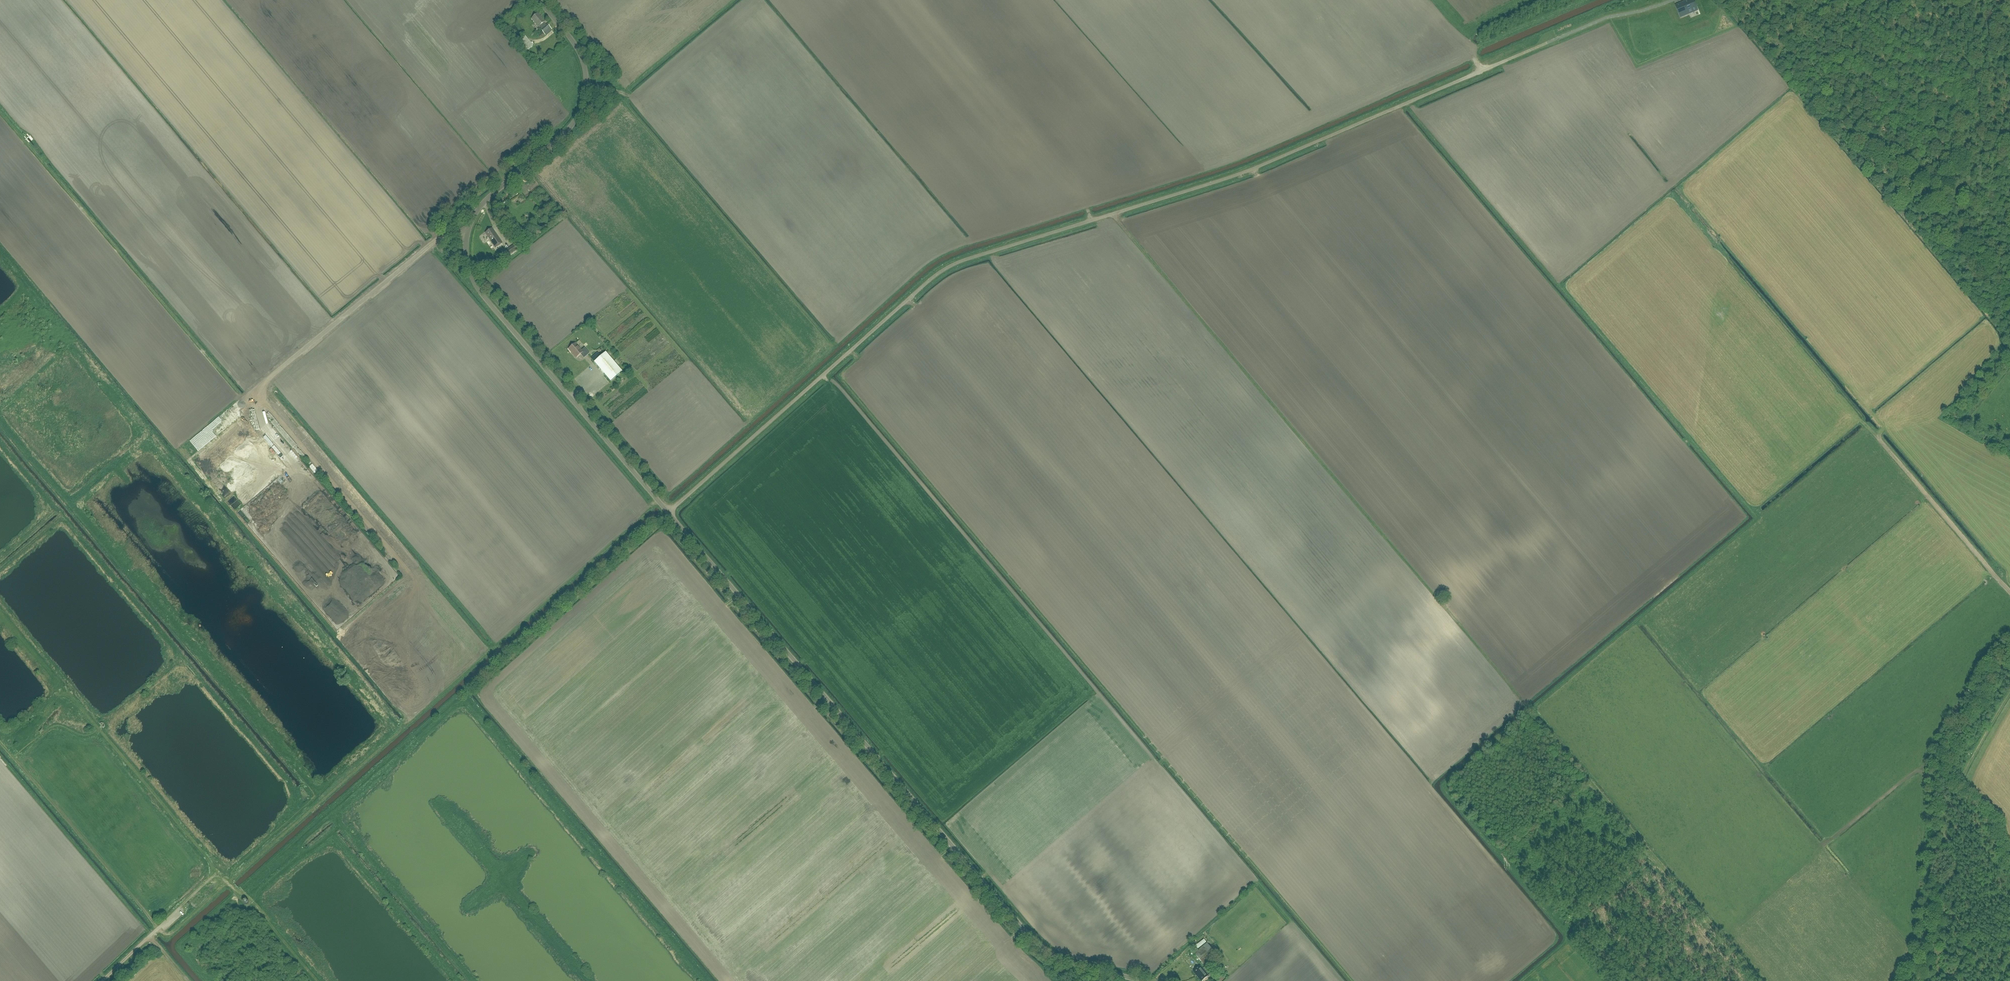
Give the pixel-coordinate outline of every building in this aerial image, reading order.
[(1693,0),(1692,0),(1684,3),(1676,6),(1677,8),(1679,13),(1681,18),(1683,17),(1697,11),(1693,0)] [(533,17),(531,19),(538,27),(545,22),(538,13),(536,15),(535,14),(533,17)] [(547,24),(541,30),(545,35),(552,30),(547,24)] [(526,36),(520,41),(529,51),(535,45),(526,36)] [(495,248),(502,244),(492,229),(485,233),(495,248)] [(514,245),(506,251),(509,256),(517,250),(514,245)] [(581,351),(575,344),(569,349),(576,358),(581,354),(584,358),(589,354),(585,348),(581,351)] [(622,372),(606,353),(594,363),(610,382),(622,372)] [(300,459),(292,465),(295,468),(303,462),(300,459)] [(1218,957),(1207,944),(1195,954),(1205,967),(1218,957)] [(1208,976),(1200,966),(1193,972),(1201,980),(1202,980),(1208,976)]
